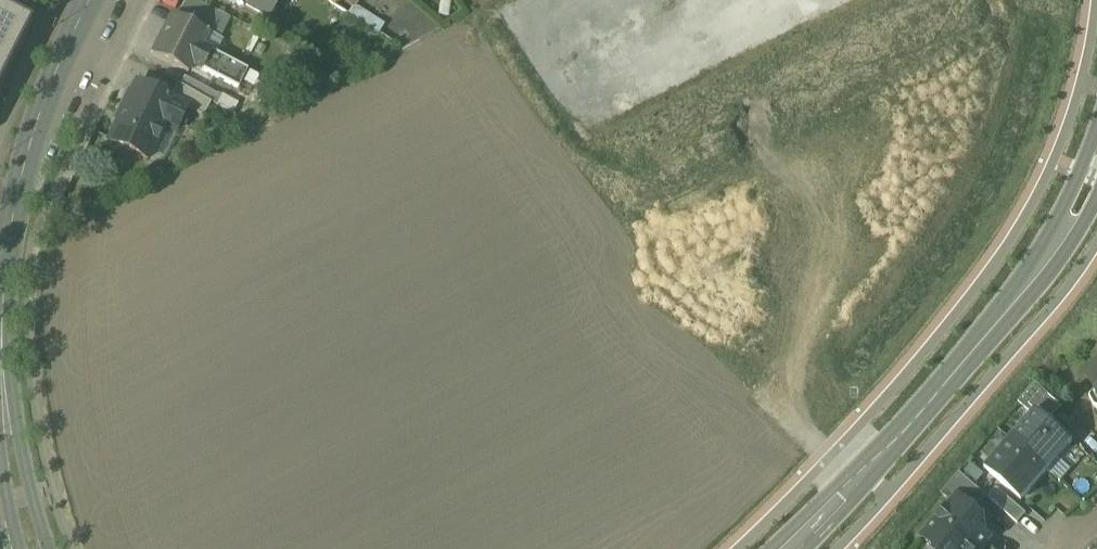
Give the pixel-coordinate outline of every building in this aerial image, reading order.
[(244,5),(259,14),(267,0),(276,6),(279,0),(247,0),(244,5)] [(32,24),(0,7),(0,85),(32,24)] [(208,35),(173,16),(153,56),(188,74),(192,66),(202,47),(208,35)] [(248,71),(202,47),(192,66),(238,90),(248,71)] [(171,100),(137,84),(110,141),(149,159),(164,126),(176,132),(187,109),(187,108),(173,101),(171,100)] [(212,103),(178,84),(171,100),(173,101),(187,108),(187,109),(204,117),(212,103)] [(1086,373),(1096,393),(1096,367),(1086,373)] [(1039,412),(1014,443),(1052,475),(1078,444),(1039,412)] [(1027,505),(1052,475),(1014,443),(988,474),(1027,505)] [(942,495),(952,504),(959,497),(975,511),(987,497),(960,474),(942,495)] [(959,497),(952,504),(940,519),(980,548),(982,548),(992,537),(985,532),(984,519),(975,511),(959,497)] [(940,519),(922,539),(934,548),(980,548),(940,519)]
